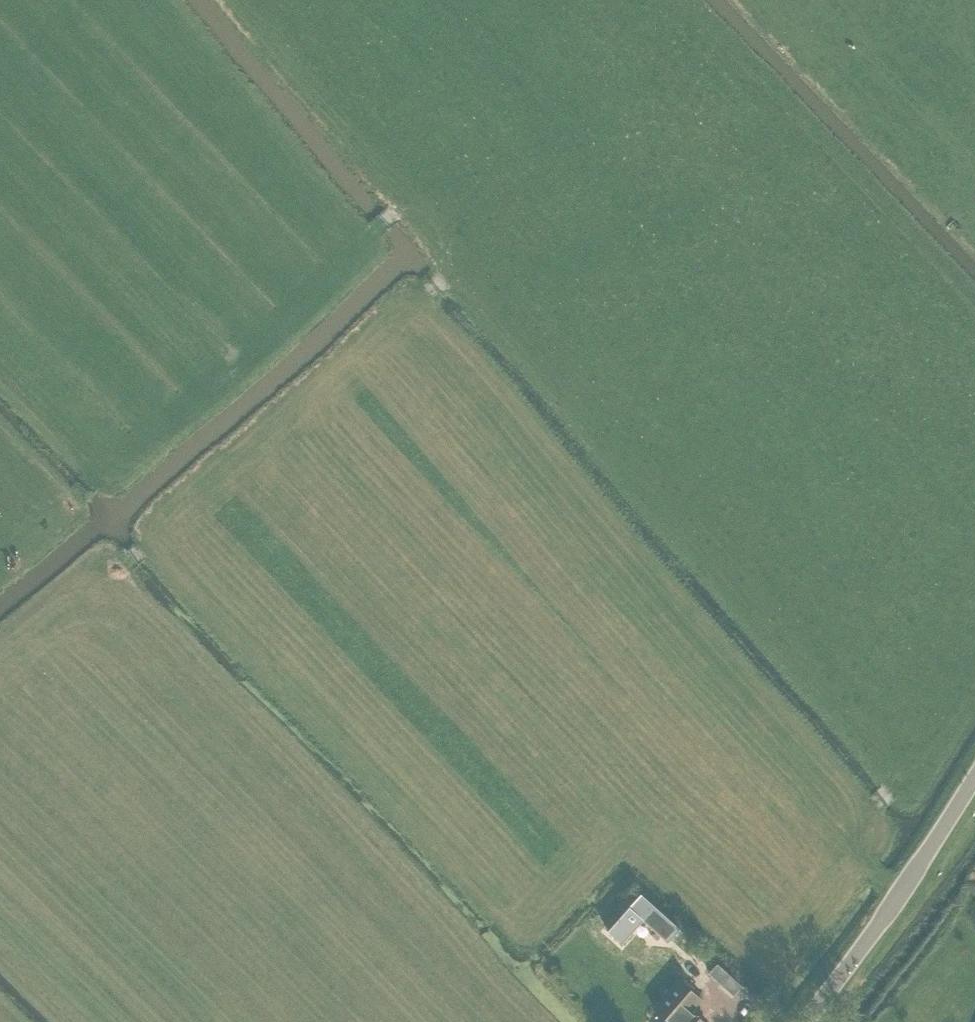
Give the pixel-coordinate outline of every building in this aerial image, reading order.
[(640,893),(607,931),(622,944),(642,921),(664,940),(668,936),(670,938),(679,928),(640,893)] [(672,1021),(703,1021),(691,1011),(702,998),(677,978),(653,1006),(666,1017),(672,1021)]
